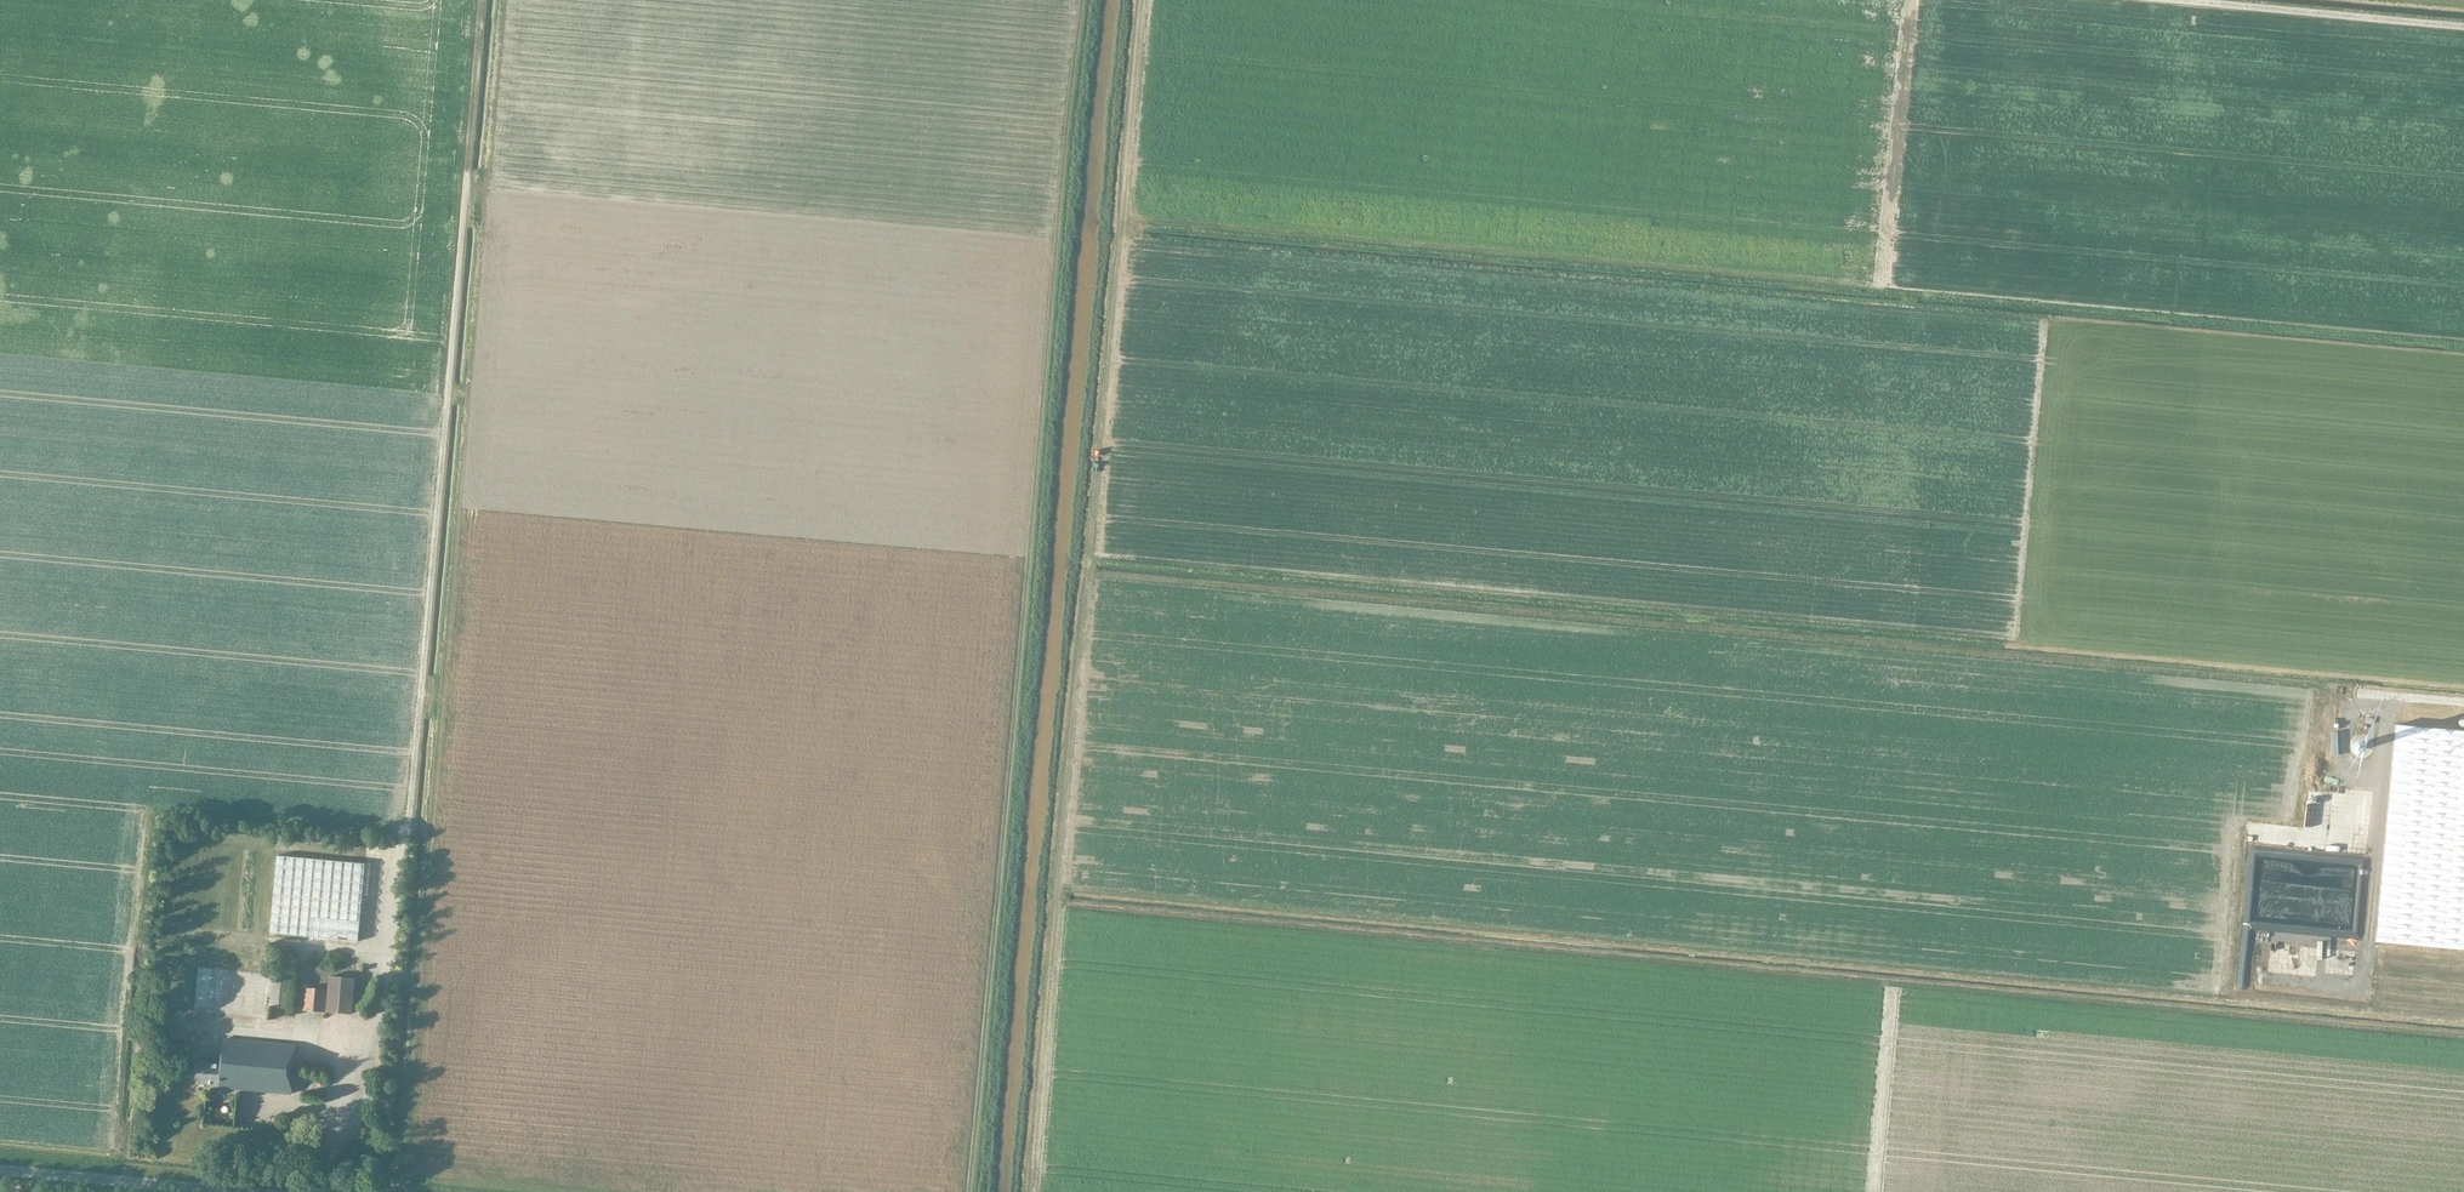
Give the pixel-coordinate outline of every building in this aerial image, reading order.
[(2376,942),(2463,950),(2463,729),(2396,723),(2376,942)] [(2361,742),(2360,742),(2359,742),(2359,743),(2358,743),(2358,744),(2357,744),(2357,745),(2357,746),(2357,747),(2357,748),(2357,749),(2358,749),(2358,750),(2359,750),(2360,750),(2360,751),(2361,751),(2362,750),(2363,750),(2364,749),(2365,748),(2365,747),(2365,746),(2365,745),(2365,744),(2364,744),(2364,743),(2363,743),(2362,742),(2361,742)] [(277,856),(269,934),(357,942),(364,864),(277,856)] [(270,1007),(289,1010),(293,971),(274,970),(270,1007)] [(326,1013),(351,1015),(354,979),(330,977),(328,990),(304,988),(302,1011),(326,1013)] [(208,1087),(293,1094),(297,1046),(223,1040),(220,1063),(200,1062),(197,1084),(208,1085),(208,1087)]
